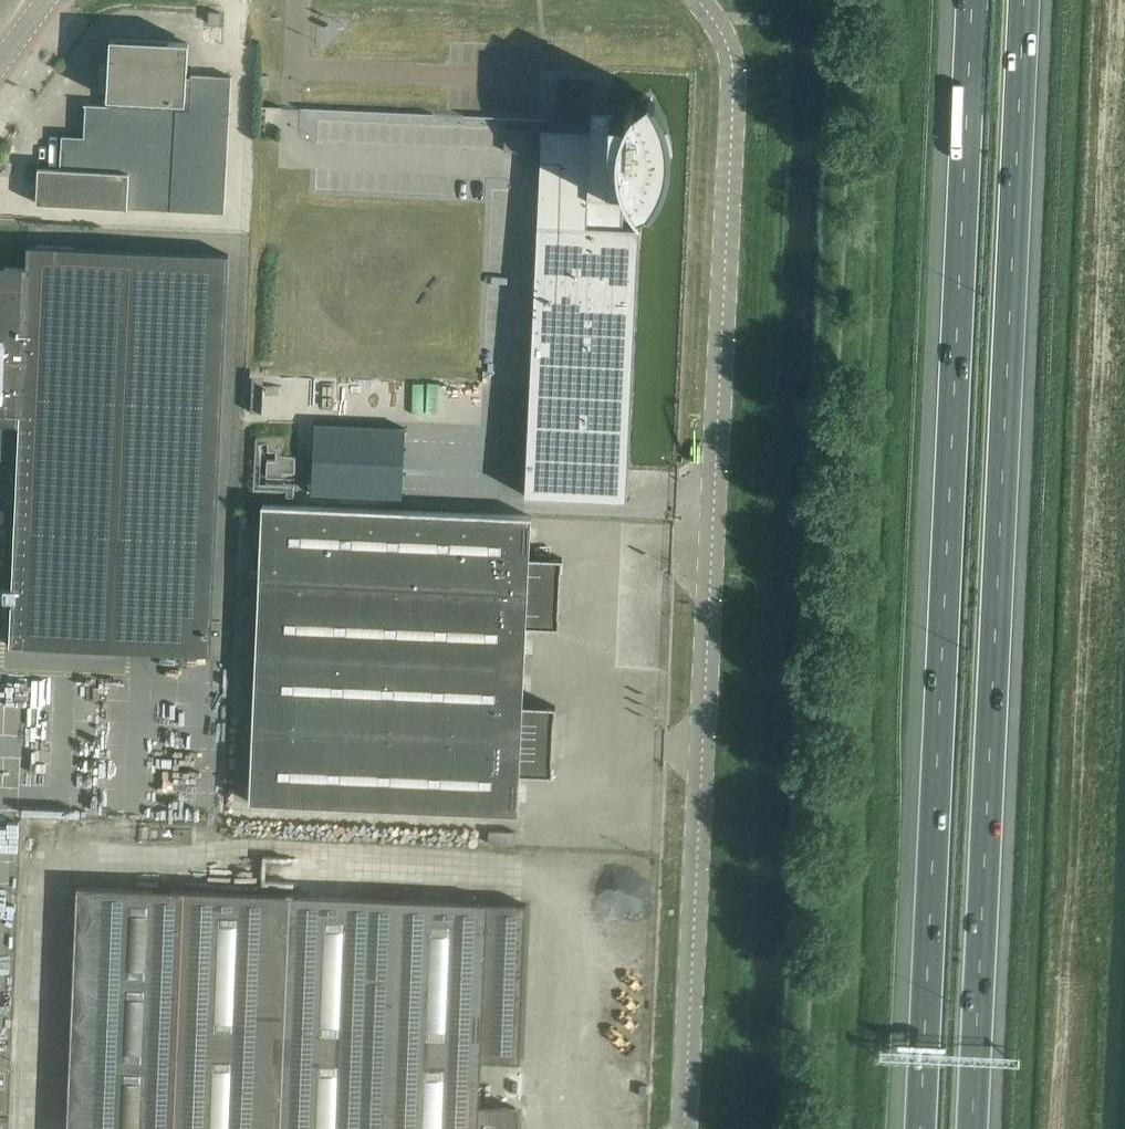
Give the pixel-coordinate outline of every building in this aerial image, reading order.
[(210,11),(209,23),(220,23),(221,12),(210,11)] [(39,167),(37,203),(59,204),(229,207),(231,98),(232,76),(192,74),(190,109),(186,109),(190,41),(112,37),(109,105),(87,103),(85,136),(63,135),(61,169),(39,167)] [(542,129),(527,465),(624,469),(635,230),(640,231),(640,228),(623,227),(624,199),(631,199),(642,199),(646,195),(648,191),(651,186),(654,181),(656,177),(657,172),(659,166),(660,161),(661,156),(661,151),(661,146),(661,141),(660,137),(660,132),(659,127),(657,123),(656,118),(654,113),(651,109),(649,105),(646,100),(643,97),(635,103),(634,102),(630,107),(628,111),(626,115),(610,114),(609,125),(592,123),(591,133),(542,129)] [(2,423),(0,440),(19,442),(10,644),(212,653),(229,253),(28,245),(27,268),(0,267),(0,423),(2,423)] [(293,435),(293,494),(407,499),(408,438),(293,435)] [(264,507),(261,581),(539,591),(541,556),(529,556),(531,515),(264,507)] [(261,581),(257,656),(524,665),(526,626),(537,626),(539,591),(261,581)] [(257,656),(254,727),(532,740),(534,704),(523,704),(524,665),(257,656)] [(254,727),(251,802),(495,812),(518,813),(520,773),(553,775),(554,741),(532,740),(254,727)] [(517,1107),(479,1106),(480,1059),(519,1061),(525,906),(487,904),(487,903),(465,902),(291,895),(185,891),(78,887),(68,1128),(516,1128),(517,1107)]
